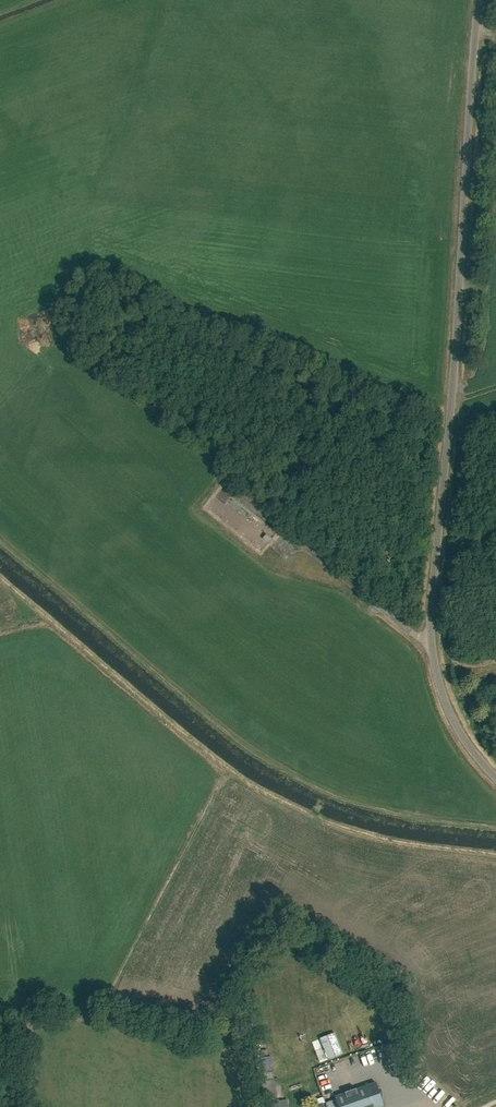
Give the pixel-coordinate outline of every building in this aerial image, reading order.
[(269,544),(270,543),(272,540),(273,540),(266,535),(262,539),(268,543),(269,544)] [(386,1046),(388,1059),(399,1057),(397,1044),(386,1046)] [(366,1054),(359,1055),(361,1069),(368,1067),(366,1054)] [(419,1085),(430,1074),(421,1065),(410,1076),(419,1085)] [(383,1106),(375,1083),(334,1098),(337,1106),(383,1106)] [(320,1085),(312,1087),(315,1099),(323,1097),(320,1085)] [(453,1099),(443,1090),(434,1100),(442,1106),(445,1106),(453,1099)]
